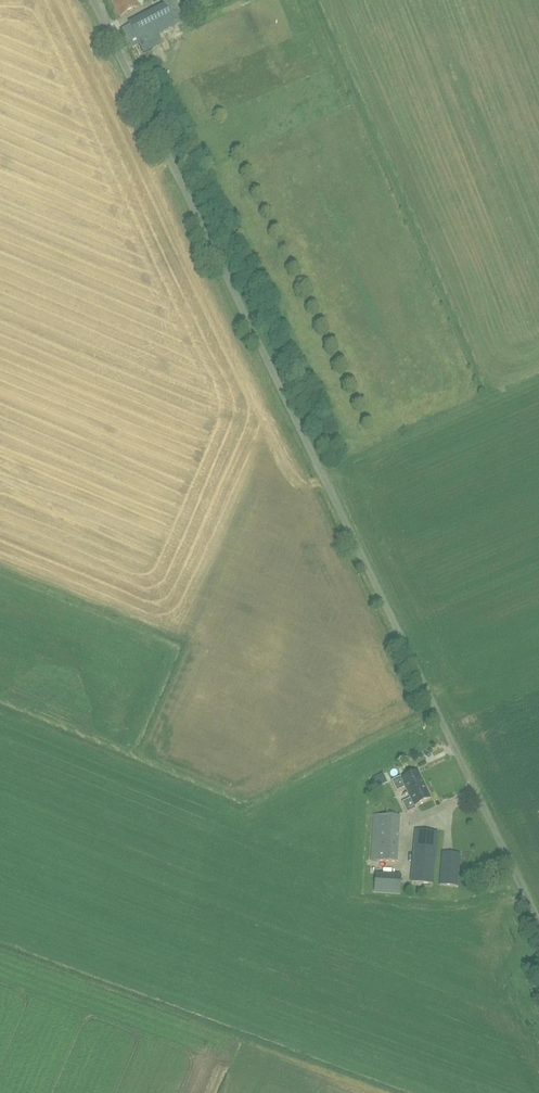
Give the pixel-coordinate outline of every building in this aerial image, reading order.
[(139,6),(135,0),(111,0),(119,16),(139,6)] [(132,48),(184,21),(174,0),(163,0),(161,1),(165,7),(122,29),(132,48)] [(143,54),(145,59),(160,54),(158,48),(143,54)] [(426,772),(433,767),(427,760),(421,765),(426,772)] [(407,793),(424,784),(417,771),(401,779),(400,776),(391,780),(396,791),(405,787),(407,793)] [(407,793),(410,798),(402,802),(407,813),(416,808),(415,806),(431,798),(424,784),(407,793)] [(400,816),(373,815),(370,860),(397,862),(400,816)] [(433,883),(438,832),(415,830),(413,862),(411,881),(433,883)] [(458,886),(460,853),(442,851),(439,885),(458,886)] [(401,874),(375,873),(374,891),(399,893),(401,874)]
